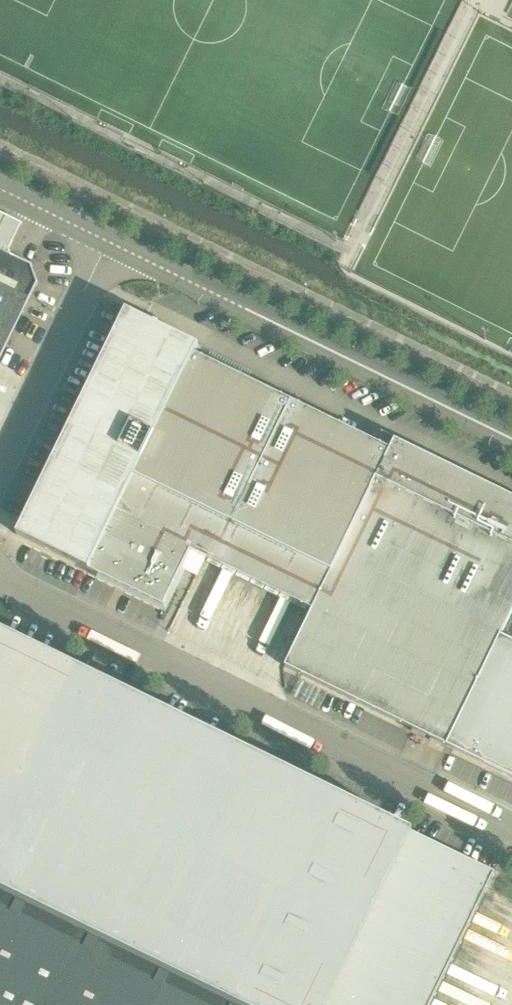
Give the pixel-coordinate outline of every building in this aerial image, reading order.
[(0,213),(0,245),(10,250),(23,225),(0,213)] [(31,298),(38,283),(30,263),(0,248),(0,360),(31,298)] [(446,746),(500,637),(511,612),(511,500),(395,443),(390,452),(194,356),(199,347),(197,346),(140,318),(126,311),(96,373),(85,394),(74,416),(62,442),(38,489),(23,520),(16,535),(87,570),(88,570),(163,607),(190,551),(311,610),(283,667),(445,745),(446,746)] [(500,637),(511,643),(511,612),(500,637)] [(494,873),(0,633),(0,891),(234,1004),(430,1004),(494,873)] [(511,778),(511,643),(500,637),(446,746),(511,778)] [(0,891),(0,1004),(234,1004),(0,891)]
